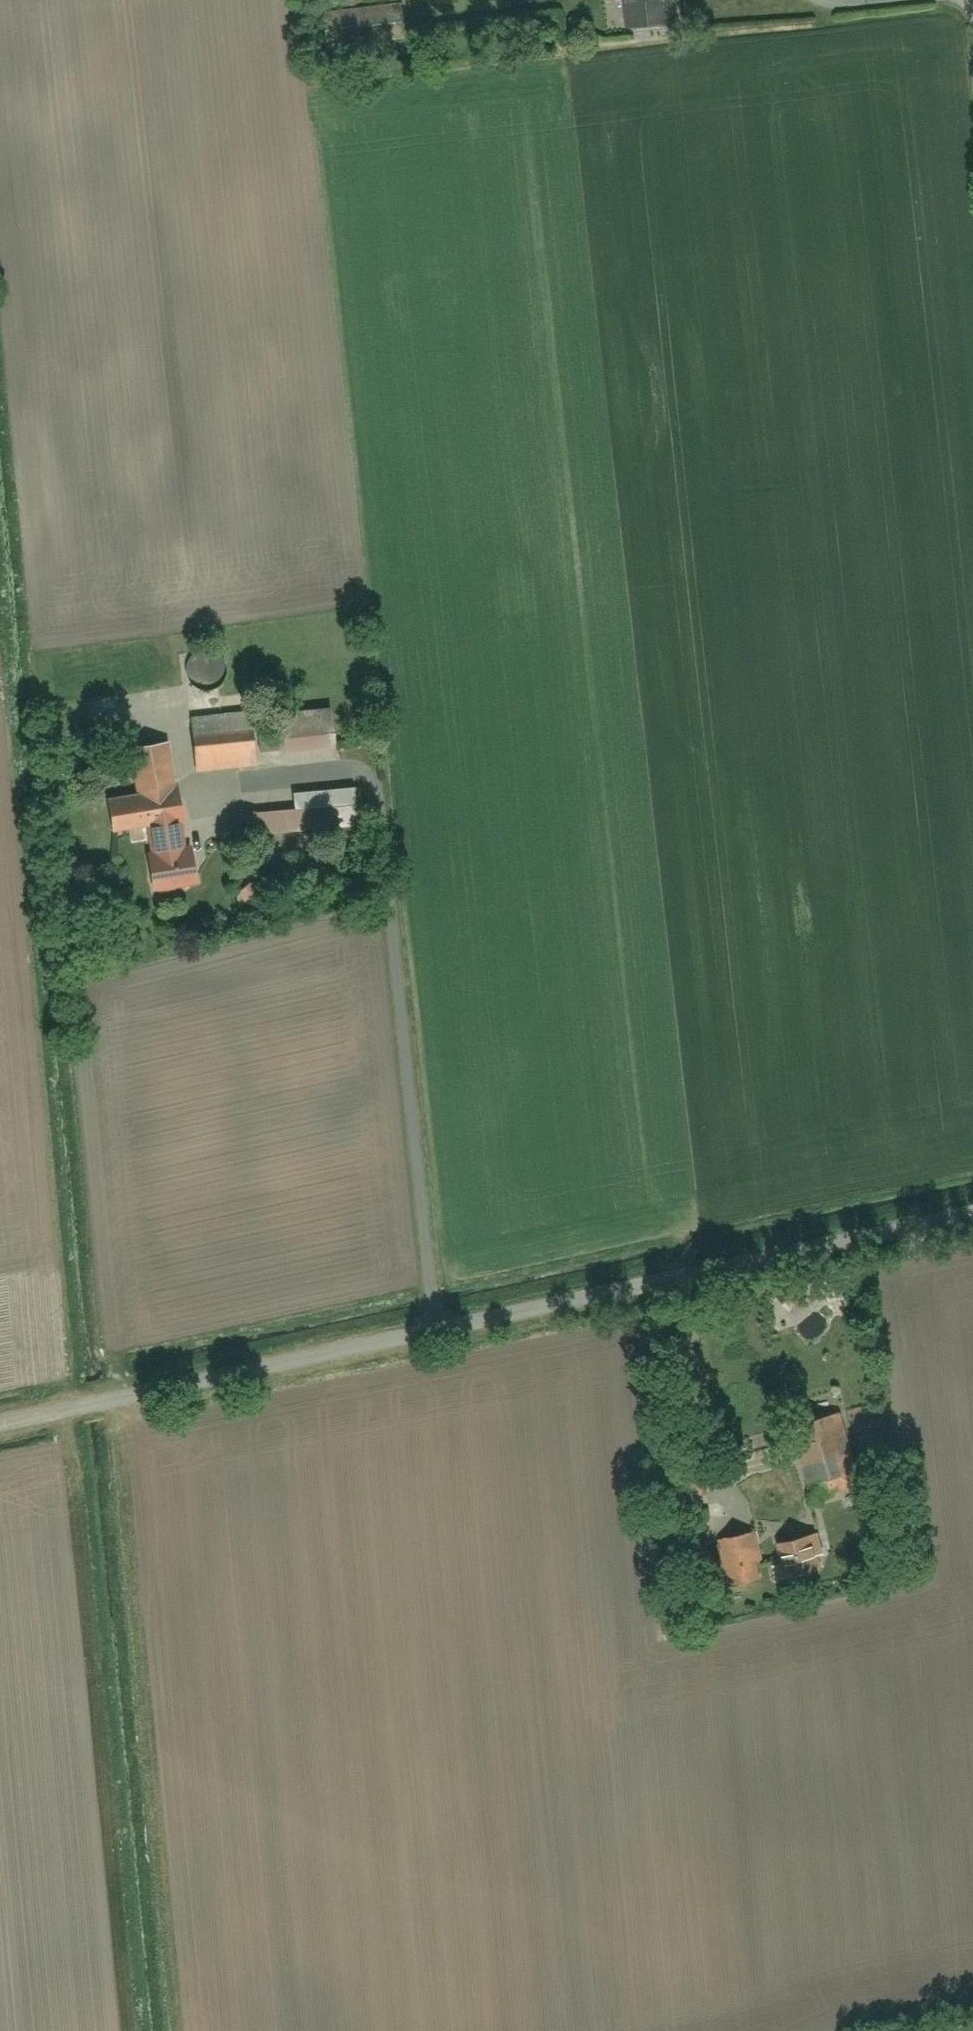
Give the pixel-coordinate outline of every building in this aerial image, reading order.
[(628,36),(676,32),(672,0),(624,0),(628,36)] [(185,673),(188,683),(197,691),(211,693),(220,689),(228,678),(228,668),(223,658),(212,651),(199,652),(190,658),(186,665),(185,673)] [(285,713),(287,751),(339,747),(337,710),(285,713)] [(193,718),(197,770),(261,766),(257,714),(193,718)] [(113,833),(145,828),(154,890),(198,884),(192,847),(183,848),(179,823),(183,823),(178,787),(176,787),(169,741),(130,746),(137,792),(108,796),(113,833)] [(294,793),(296,808),(237,814),(239,837),(358,826),(355,788),(294,793)] [(797,1426),(819,1500),(864,1487),(842,1413),(797,1426)] [(778,1544),(787,1582),(825,1574),(816,1535),(778,1544)] [(720,1543),(728,1588),(767,1581),(759,1536),(720,1543)]
